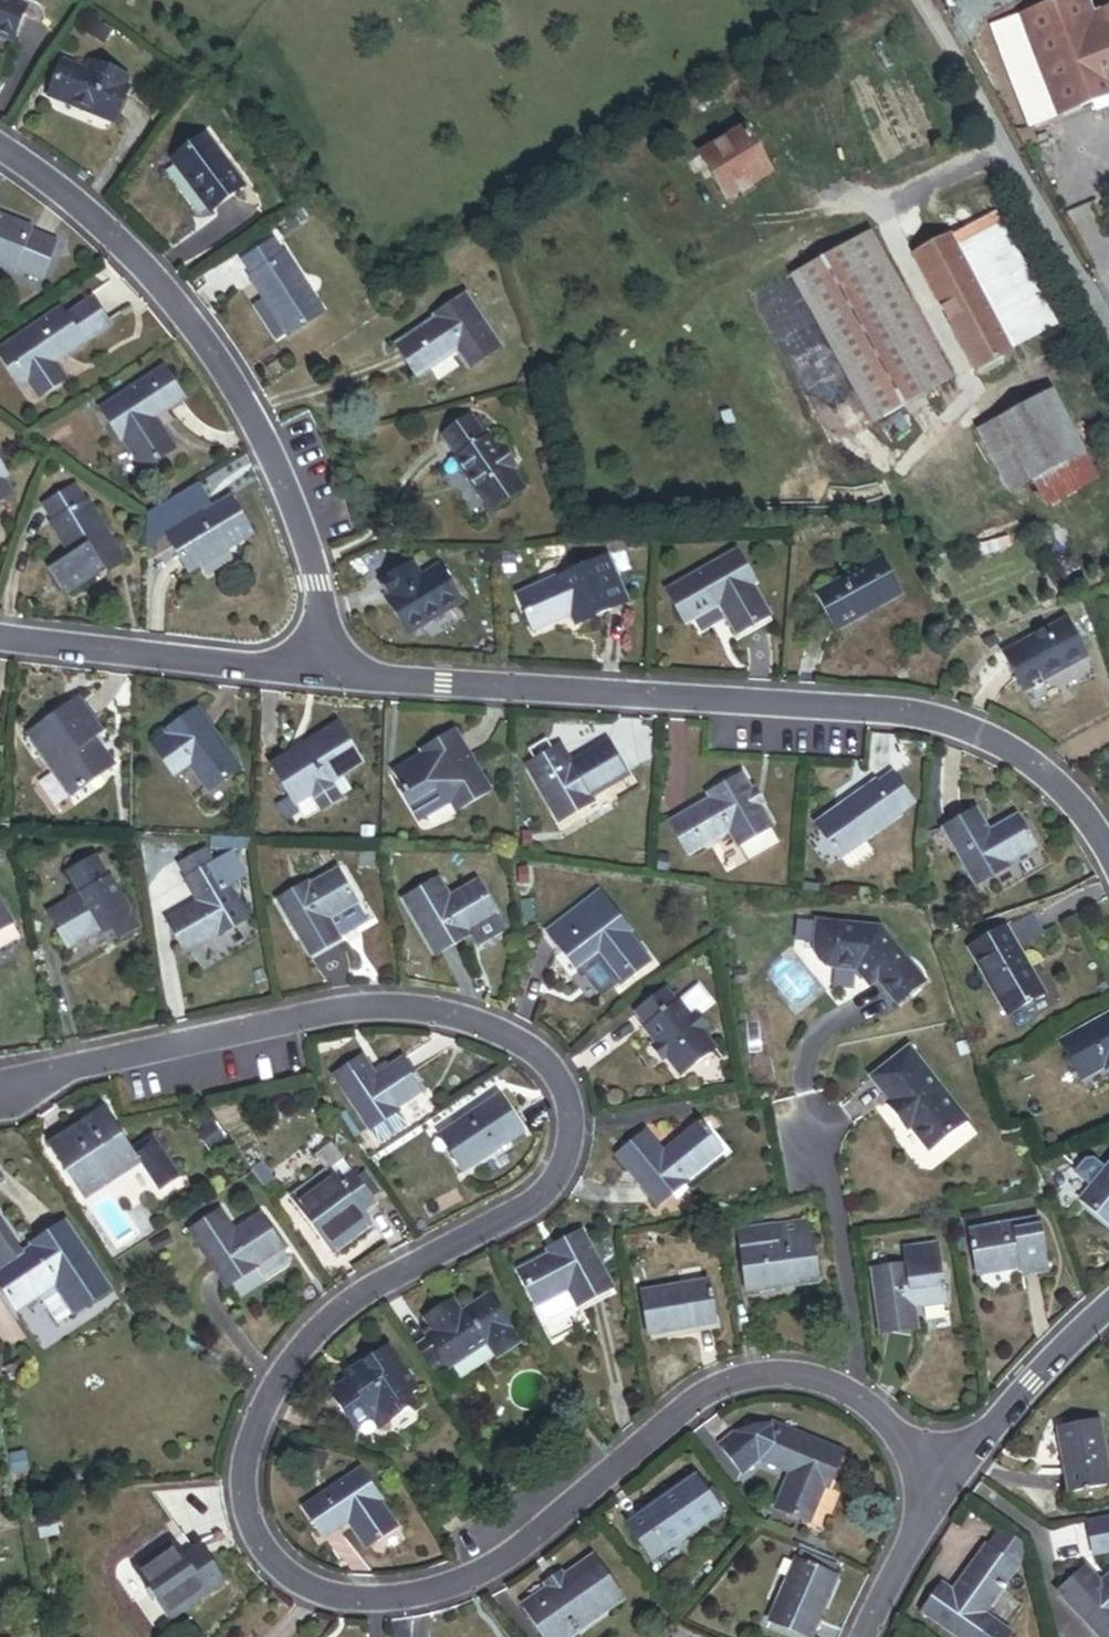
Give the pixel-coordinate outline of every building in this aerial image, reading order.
[(30,4),(21,0),(0,0),(0,29),(16,36),(30,4)] [(1010,14),(1047,111),(1108,88),(1108,44),(1095,50),(1076,0),(1047,0),(1010,14)] [(56,94),(120,120),(134,86),(130,85),(135,74),(98,59),(93,70),(70,60),(56,94)] [(216,205),(249,182),(213,131),(180,155),(216,205)] [(716,190),(754,167),(734,134),(696,158),(716,190)] [(962,359),(1039,319),(977,201),(900,242),(962,359)] [(61,240),(36,230),(37,226),(1,212),(0,211),(0,260),(19,268),(21,264),(47,275),(61,240)] [(854,220),(778,260),(854,407),(931,367),(854,220)] [(285,336),(329,309),(293,251),(290,253),(281,239),(252,257),(261,270),(258,272),(274,297),(265,303),(285,336)] [(470,368),(503,350),(471,294),(438,312),(441,317),(400,339),(417,370),(458,347),(470,368)] [(61,358),(88,340),(66,306),(4,348),(16,366),(24,360),(35,376),(45,392),(72,375),(61,358)] [(26,382),(35,376),(24,360),(16,366),(26,382)] [(146,464),(178,443),(158,412),(186,393),(167,364),(104,405),(123,434),(125,432),(146,464)] [(1056,448),(1072,439),(1040,382),(1024,391),(1056,448)] [(1023,467),(1056,448),(1024,391),(991,410),(1023,467)] [(1023,467),(991,410),(964,425),(996,482),(1023,467)] [(492,511),(524,488),(511,469),(515,467),(502,448),(498,451),(487,436),(485,438),(473,422),(447,440),(458,456),(455,458),(492,511)] [(1090,470),(1072,439),(1056,448),(1023,467),(1040,498),(1090,470)] [(6,469),(0,459),(0,495),(12,488),(2,472),(6,469)] [(110,572),(129,562),(91,490),(89,491),(81,475),(49,492),(57,508),(55,509),(74,546),(53,557),(72,592),(104,575),(106,578),(112,575),(110,572)] [(192,565),(253,528),(231,491),(170,528),(192,565)] [(171,524),(171,510),(154,511),(155,524),(171,524)] [(750,581),(753,579),(734,544),(669,580),(688,615),(721,596),(737,627),(766,610),(750,581)] [(843,616),(902,581),(881,546),(822,581),(843,616)] [(631,593),(613,553),(579,569),(577,564),(522,589),(538,623),(567,610),(572,621),(631,593)] [(408,632),(461,603),(441,567),(422,577),(415,565),(385,582),(391,594),(387,596),(408,632)] [(1028,681),(1088,644),(1067,609),(1007,645),(1028,681)] [(81,778),(108,759),(91,733),(100,727),(76,694),(30,726),(53,760),(57,757),(77,787),(84,782),(81,778)] [(210,782),(240,760),(196,703),(167,725),(169,728),(155,738),(178,767),(191,757),(210,782)] [(335,792),(326,777),(358,759),(336,720),(270,757),(292,796),(309,786),(318,802),(335,792)] [(459,808),(491,789),(456,729),(425,747),(427,751),(397,768),(416,801),(445,784),(459,808)] [(593,794),(591,791),(627,769),(607,737),(566,762),(556,745),(528,761),(561,814),(593,794)] [(769,821),(771,820),(742,768),(707,787),(711,793),(669,816),(687,848),(729,825),(737,838),(738,837),(746,852),(777,835),(769,821)] [(865,831),(896,813),(894,810),(911,800),(896,774),(880,784),(878,781),(817,816),(836,848),(843,844),(851,858),(873,845),(865,831)] [(1012,854),(1010,850),(1037,836),(1021,805),(992,821),(981,799),(948,816),(977,872),(1012,854)] [(218,926),(249,908),(232,876),(251,866),(237,841),(223,849),(230,862),(225,865),(218,851),(214,853),(207,840),(179,855),(200,894),(171,910),(187,940),(217,923),(218,926)] [(137,920),(109,872),(107,873),(103,867),(111,862),(103,847),(68,867),(81,888),(49,906),(68,940),(113,914),(121,929),(137,920)] [(225,865),(230,862),(223,849),(218,851),(225,865)] [(367,916),(339,864),(311,878),(309,874),(279,890),(309,946),(338,931),(367,916)] [(475,930),(473,928),(499,914),(482,881),(455,895),(445,876),(409,894),(439,950),(475,930)] [(623,968),(651,946),(630,918),(633,916),(601,876),(551,915),(583,955),(601,941),(623,968)] [(13,919),(0,897),(0,926),(13,919)] [(1013,1006),(1047,989),(1023,940),(1049,927),(1040,908),(979,939),(1013,1006)] [(483,945),(509,931),(499,914),(473,928),(475,930),(483,945)] [(884,921),(822,916),(820,928),(820,938),(821,947),(824,954),(831,960),(833,960),(839,962),(862,964),(868,972),(875,966),(882,974),(902,998),(929,977),(884,921)] [(882,974),(875,966),(868,972),(875,980),(882,974)] [(721,1044),(708,1025),(713,1022),(704,1008),(699,1012),(687,995),(685,996),(677,984),(643,1007),(652,1021),(650,1022),(660,1038),(656,1041),(666,1055),(670,1053),(682,1070),(721,1044)] [(1064,1033),(1084,1069),(1107,1056),(1108,1060),(1108,1008),(1064,1033)] [(914,1041),(875,1072),(893,1095),(890,1098),(905,1118),(908,1116),(915,1124),(933,1147),(973,1116),(914,1041)] [(406,1117),(394,1098),(420,1081),(401,1054),(375,1071),(362,1052),(334,1071),(377,1136),(406,1117)] [(525,1131),(531,1128),(506,1090),(501,1094),(525,1131)] [(440,1133),(465,1171),(525,1131),(501,1094),(440,1133)] [(128,1148),(105,1109),(56,1138),(64,1152),(81,1181),(116,1160),(122,1172),(139,1162),(156,1190),(177,1178),(152,1135),(128,1148)] [(912,1126),(915,1124),(908,1116),(905,1118),(912,1126)] [(686,1176),(684,1173),(721,1146),(710,1131),(713,1129),(704,1117),(664,1146),(648,1124),(620,1144),(657,1196),(686,1176)] [(688,1179),(732,1147),(717,1125),(713,1129),(710,1131),(721,1146),(684,1173),(686,1176),(688,1179)] [(459,1174),(465,1171),(440,1133),(435,1137),(459,1174)] [(359,1208),(372,1198),(343,1156),(328,1136),(312,1147),(323,1163),(286,1189),(327,1247),(345,1235),(339,1226),(361,1211),(359,1208)] [(81,1181),(64,1152),(58,1155),(81,1196),(122,1172),(116,1160),(81,1181)] [(1103,1165),(1090,1155),(1083,1155),(1073,1168),(1090,1181),(1081,1192),(1108,1215),(1108,1158),(1103,1165)] [(287,1255),(279,1243),(256,1211),(231,1228),(217,1208),(188,1228),(224,1282),(254,1263),(263,1276),(285,1262),(286,1259),(287,1255)] [(339,1226),(345,1235),(367,1219),(361,1211),(339,1226)] [(1021,1261),(1044,1257),(1037,1213),(972,1225),(979,1268),(1021,1261)] [(65,1217),(31,1239),(33,1242),(8,1258),(0,1246),(0,1275),(16,1300),(39,1286),(58,1316),(108,1284),(65,1217)] [(781,1277),(820,1272),(814,1232),(810,1233),(808,1217),(746,1225),(749,1241),(744,1242),(751,1288),(782,1284),(781,1277)] [(550,1315),(609,1282),(579,1228),(544,1247),(547,1254),(518,1269),(541,1312),(550,1315)] [(914,1298),(947,1294),(939,1239),(905,1244),(908,1259),(875,1264),(884,1327),(918,1322),(914,1298)] [(1023,1271),(1046,1267),(1044,1257),(1021,1261),(1023,1271)] [(781,1277),(782,1284),(821,1279),(820,1272),(781,1277)] [(715,1321),(714,1312),(708,1277),(687,1281),(687,1279),(663,1283),(664,1285),(643,1289),(651,1332),(715,1321)] [(431,1331),(452,1362),(512,1322),(491,1291),(464,1309),(456,1296),(427,1314),(436,1328),(431,1331)] [(651,1332),(652,1338),(717,1327),(715,1321),(651,1332)] [(452,1362),(431,1331),(414,1342),(435,1373),(452,1362)] [(420,1388),(391,1345),(355,1369),(358,1374),(349,1380),(330,1392),(354,1427),(371,1415),(380,1429),(418,1403),(411,1394),(420,1388)] [(349,1380),(358,1374),(355,1369),(345,1375),(349,1380)] [(1108,1478),(1108,1469),(1098,1414),(1058,1422),(1070,1485),(1108,1478)] [(825,1486),(828,1487),(842,1453),(774,1422),(735,1430),(716,1446),(739,1472),(758,1457),(790,1471),(775,1506),(809,1522),(825,1486)] [(366,1546),(395,1526),(378,1500),(381,1498),(362,1470),(306,1507),(326,1537),(349,1521),(366,1546)] [(628,1521),(653,1557),(717,1511),(692,1476),(628,1521)] [(1092,1512),(1099,1551),(1108,1549),(1108,1509),(1092,1512)] [(979,1606),(1028,1543),(1000,1521),(985,1539),(983,1538),(948,1582),(939,1574),(917,1601),(963,1636),(993,1636),(1003,1625),(979,1606)] [(199,1561),(215,1549),(207,1539),(201,1544),(190,1528),(181,1535),(199,1561)] [(218,1586),(233,1576),(215,1549),(199,1561),(181,1535),(141,1564),(173,1609),(195,1594),(201,1601),(219,1588),(218,1586)] [(771,1618),(814,1636),(840,1575),(838,1575),(809,1563),(814,1551),(802,1546),(771,1618)] [(838,1575),(843,1564),(814,1551),(809,1563),(838,1575)] [(577,1628),(624,1594),(595,1553),(529,1600),(555,1636),(556,1636),(574,1624),(577,1628)] [(1100,1577),(1085,1561),(1048,1593),(1087,1636),(1108,1636),(1108,1569),(1100,1577)] [(179,1617),(201,1601),(195,1594),(173,1609),(179,1617)]
